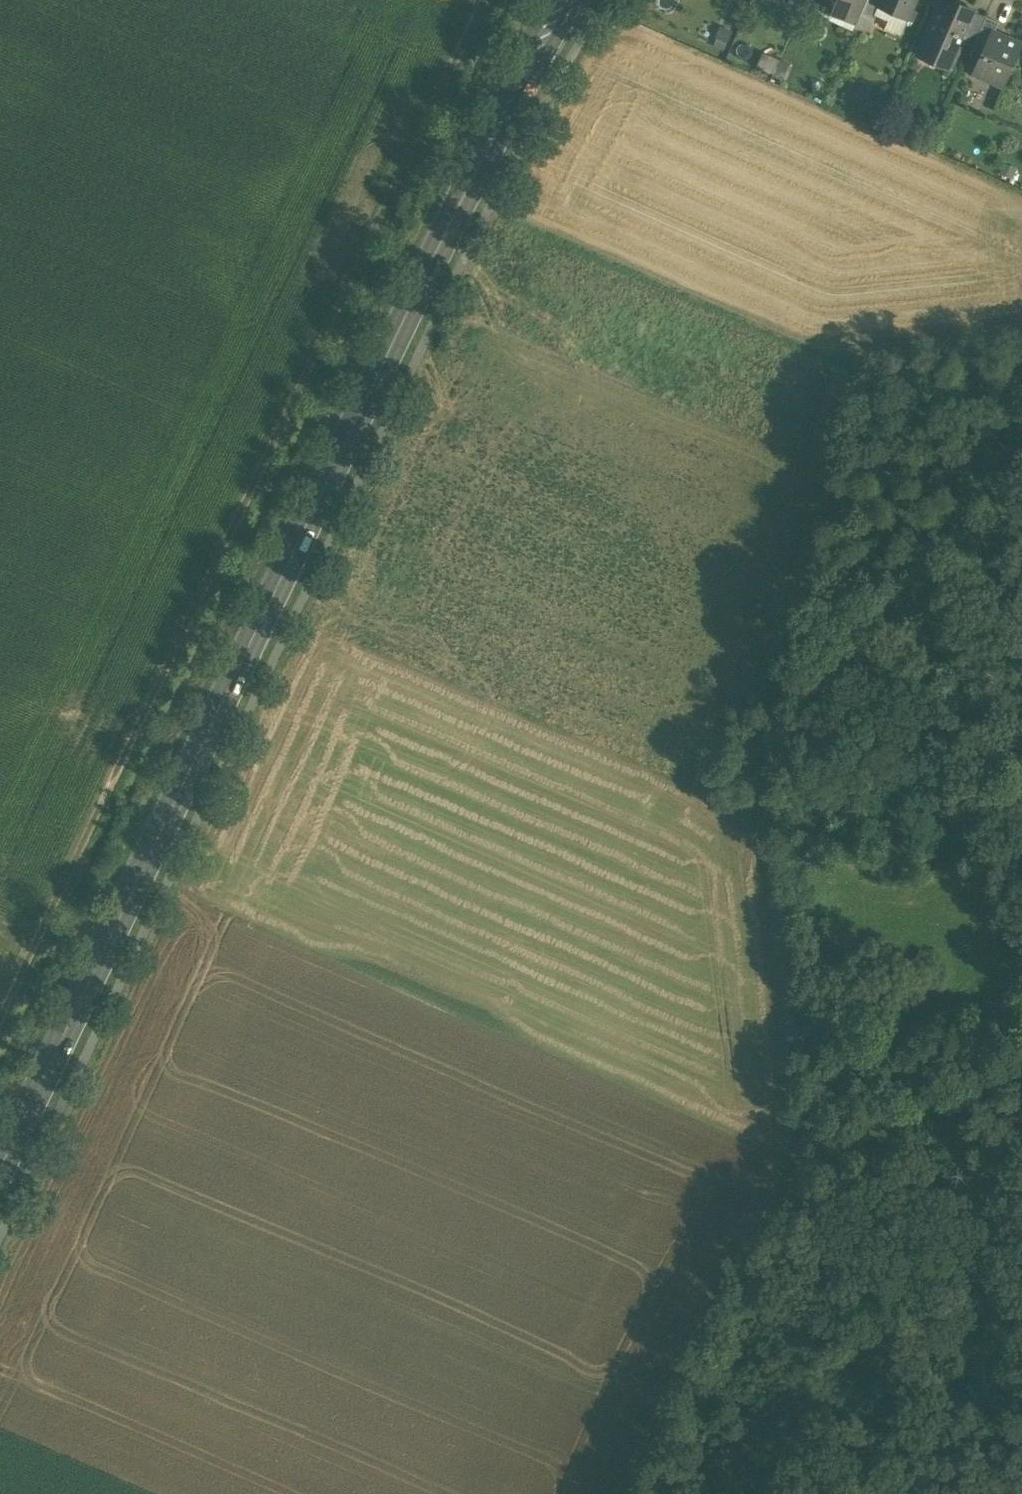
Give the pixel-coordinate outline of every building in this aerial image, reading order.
[(816,5),(844,17),(846,11),(848,12),(853,0),(819,0),(816,5)] [(848,12),(846,11),(844,17),(857,23),(862,12),(867,0),(853,0),(848,12)] [(862,12),(873,17),(878,7),(877,6),(880,0),(867,0),(862,12)] [(877,6),(878,7),(907,20),(916,0),(880,0),(877,6)] [(949,0),(943,0),(922,48),(952,61),(961,40),(973,11),(949,0)] [(973,11),(961,40),(973,45),(986,16),(973,11)] [(999,22),(986,16),(973,45),(972,49),(983,54),(993,31),(994,32),(999,22)] [(994,32),(993,31),(983,54),(975,73),(1002,85),(1020,44),(994,32)]
